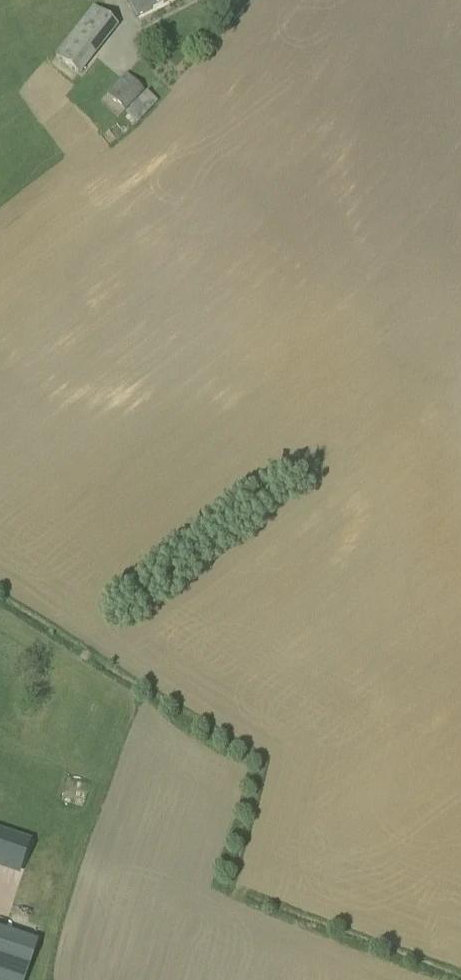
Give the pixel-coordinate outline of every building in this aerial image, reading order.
[(137,17),(172,0),(128,0),(137,17)] [(123,22),(101,2),(59,49),(82,69),(123,22)] [(124,112),(144,91),(125,74),(106,95),(124,112)] [(137,124),(157,102),(146,92),(126,114),(137,124)] [(37,941),(0,929),(0,979),(24,979),(37,941)]
